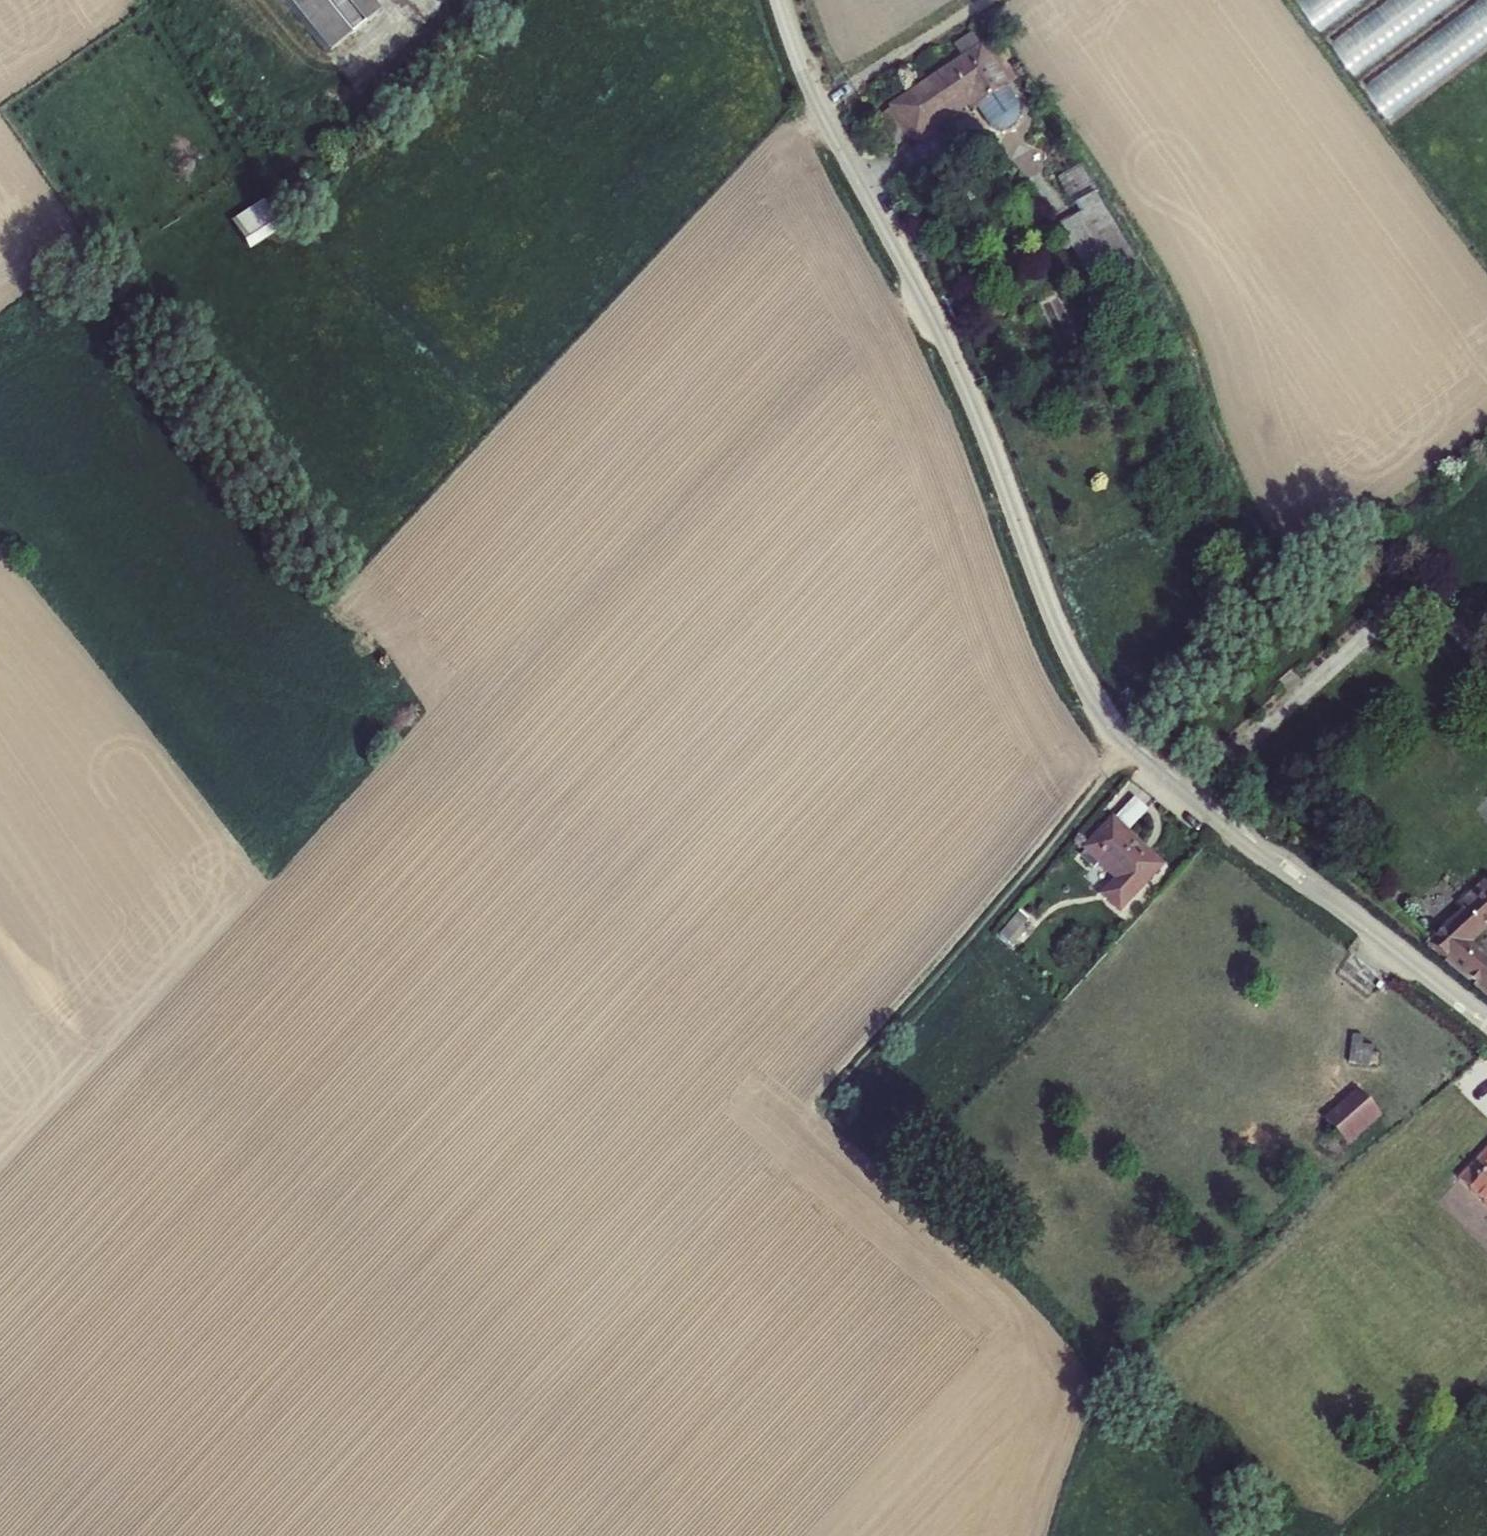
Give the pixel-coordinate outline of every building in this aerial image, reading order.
[(323,67),(369,30),(347,0),(270,0),(323,67)] [(1358,0),(1303,0),(1321,26),(1358,0)] [(1455,0),(1388,0),(1333,39),(1356,71),(1455,0)] [(1465,65),(1461,60),(1486,42),(1486,0),(1482,0),(1366,83),(1391,118),(1465,65)] [(978,73),(889,136),(891,138),(911,167),(913,169),(968,130),(973,137),(975,135),(988,153),(996,157),(1006,156),(1013,151),(1018,142),(1017,132),(1004,115),(1006,114),(978,73)] [(1094,283),(1139,261),(1104,190),(1078,202),(1084,214),(1064,223),(1094,283)] [(254,207),(231,221),(247,248),(270,233),(254,207)] [(1101,904),(1116,918),(1157,872),(1122,840),(1143,817),(1134,808),(1083,865),(1096,876),(1098,871),(1116,887),(1101,904)] [(1432,955),(1486,1001),(1486,966),(1474,955),(1486,942),(1486,895),(1461,920),(1467,926),(1432,955)] [(1019,911),(1003,937),(1017,945),(1032,920),(1019,911)] [(1328,1121),(1349,1146),(1382,1118),(1361,1093),(1328,1121)] [(1486,1212),(1486,1152),(1458,1183),(1486,1212)]
